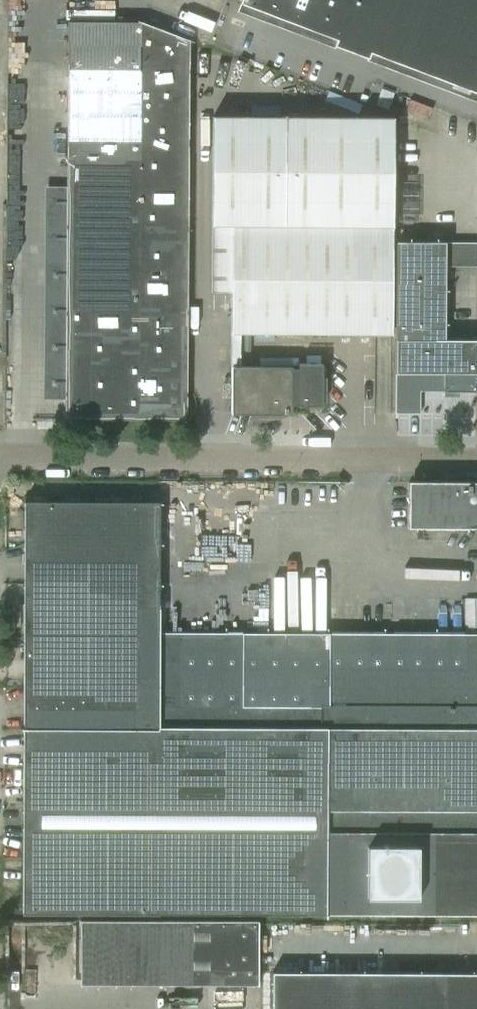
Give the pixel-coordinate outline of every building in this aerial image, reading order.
[(291,23),(336,39),(334,45),(368,58),(370,52),(476,93),(476,0),(240,0),(239,3),(291,23)] [(67,21),(66,187),(44,186),(43,399),(65,399),(65,419),(186,420),(189,40),(142,22),(67,21)] [(212,224),(211,292),(232,292),(231,393),(231,414),(253,414),(252,422),(275,416),(291,412),(292,406),(321,406),(322,363),(298,363),(298,368),(291,368),(291,366),(240,366),(240,333),(391,333),(393,118),(213,116),(212,224)] [(444,242),(444,241),(395,241),(395,324),(395,372),(394,412),(420,412),(420,390),(476,390),(476,339),(444,339),(444,266),(476,266),(476,242),(444,242)] [(460,481),(408,481),(408,490),(408,527),(460,528),(476,528),(476,481),(460,481)] [(158,632),(159,502),(24,501),(22,915),(260,915),(418,915),(476,915),(476,633),(158,632)] [(192,921),(192,985),(258,985),(258,921),(192,921)] [(271,972),(271,1008),(476,1008),(476,972),(271,972)]
